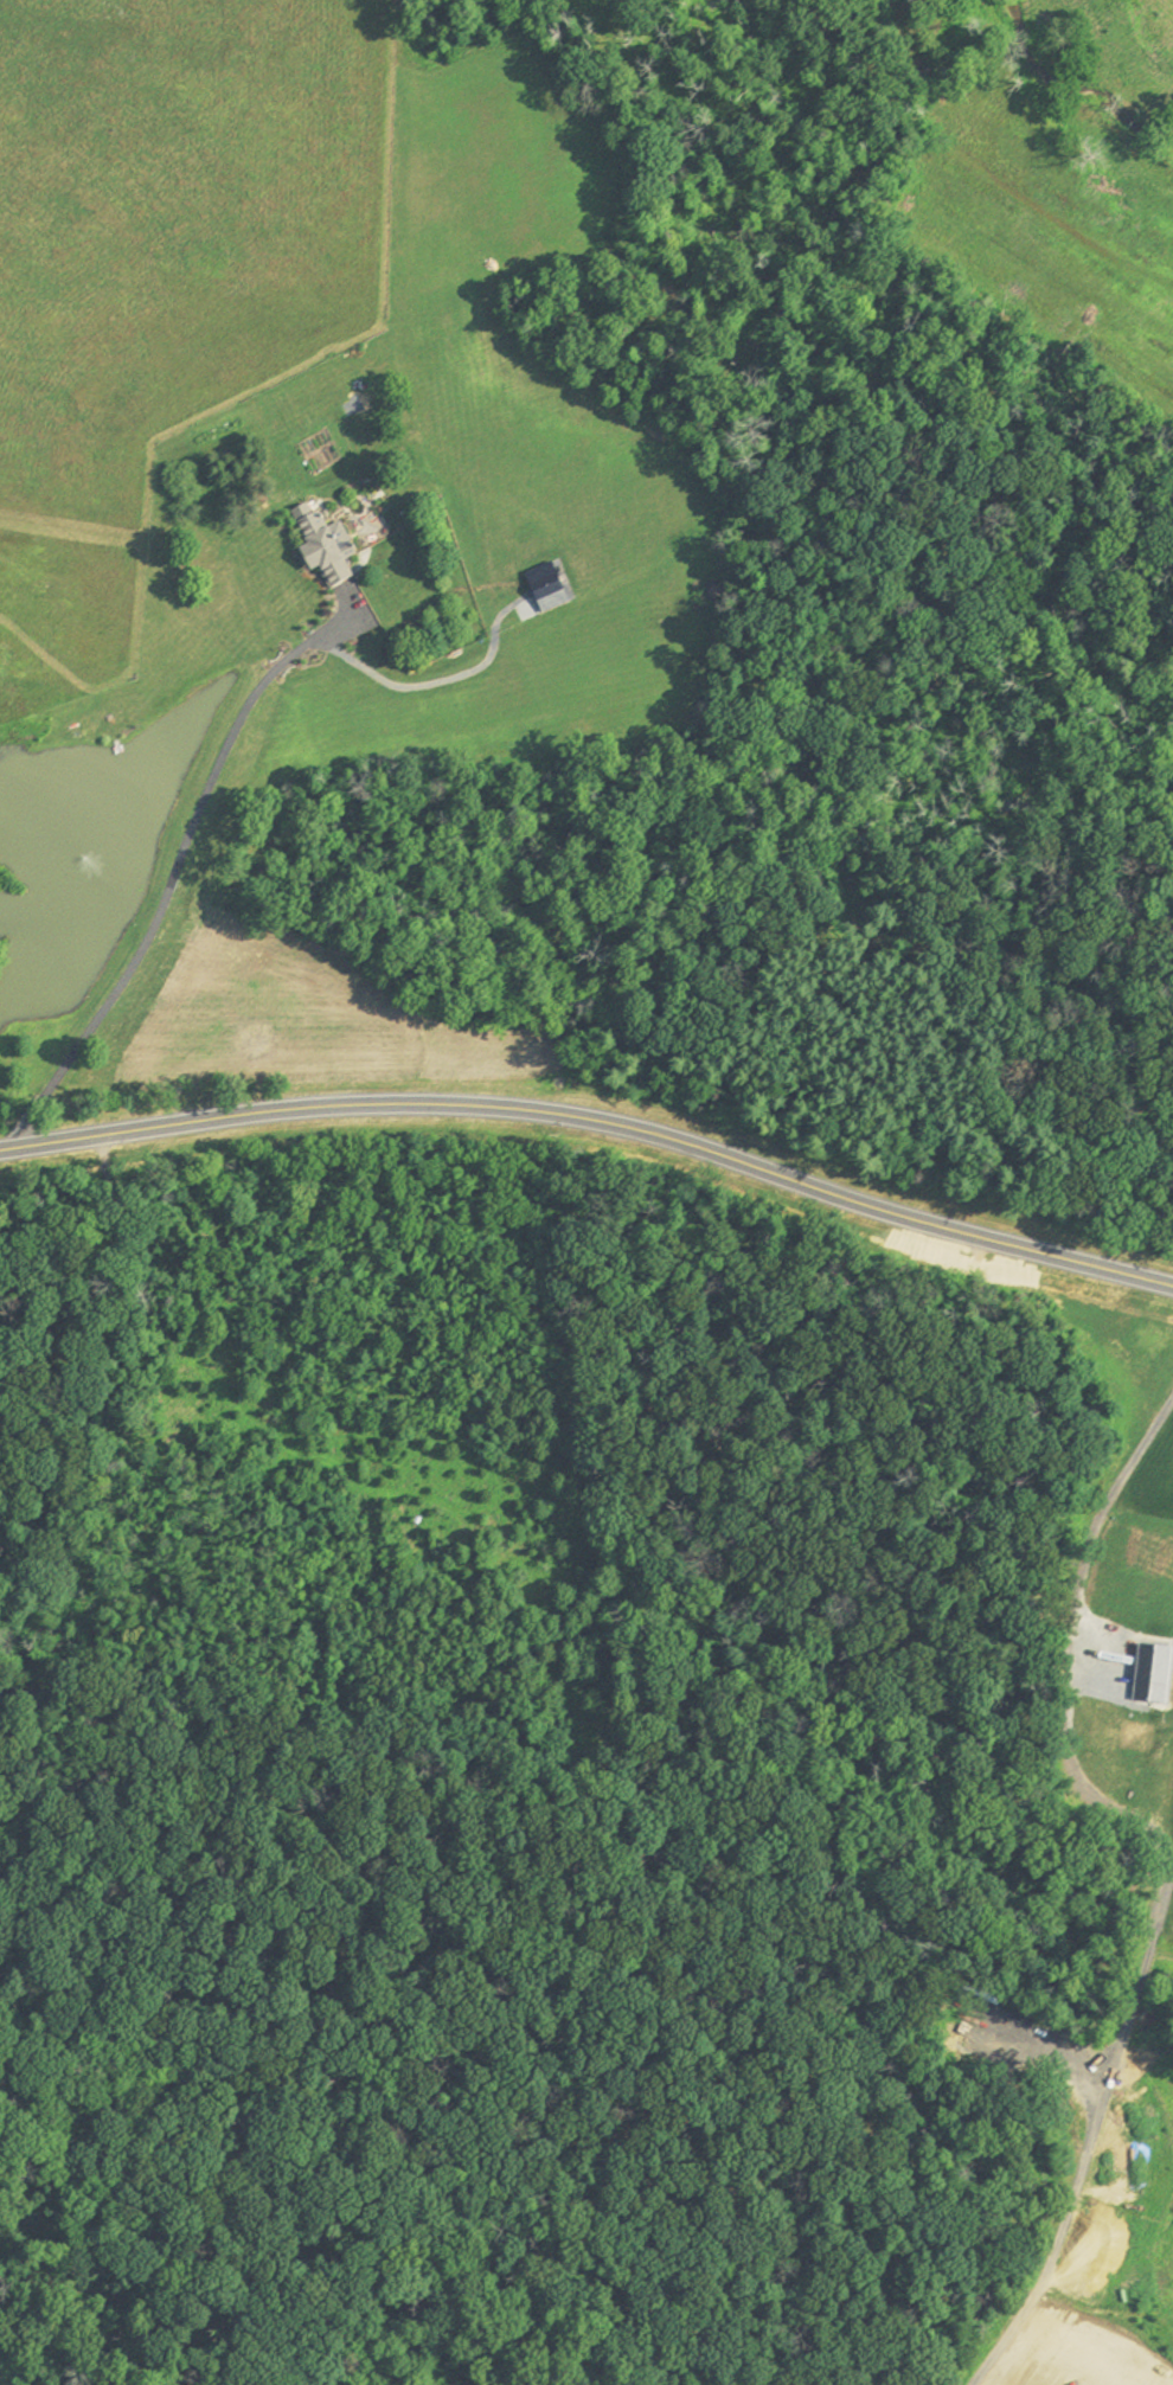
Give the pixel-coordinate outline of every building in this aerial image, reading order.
[(349,517),(338,522),(333,509),(303,523),(334,592),(364,578),(354,558),(365,553),(349,517)]
